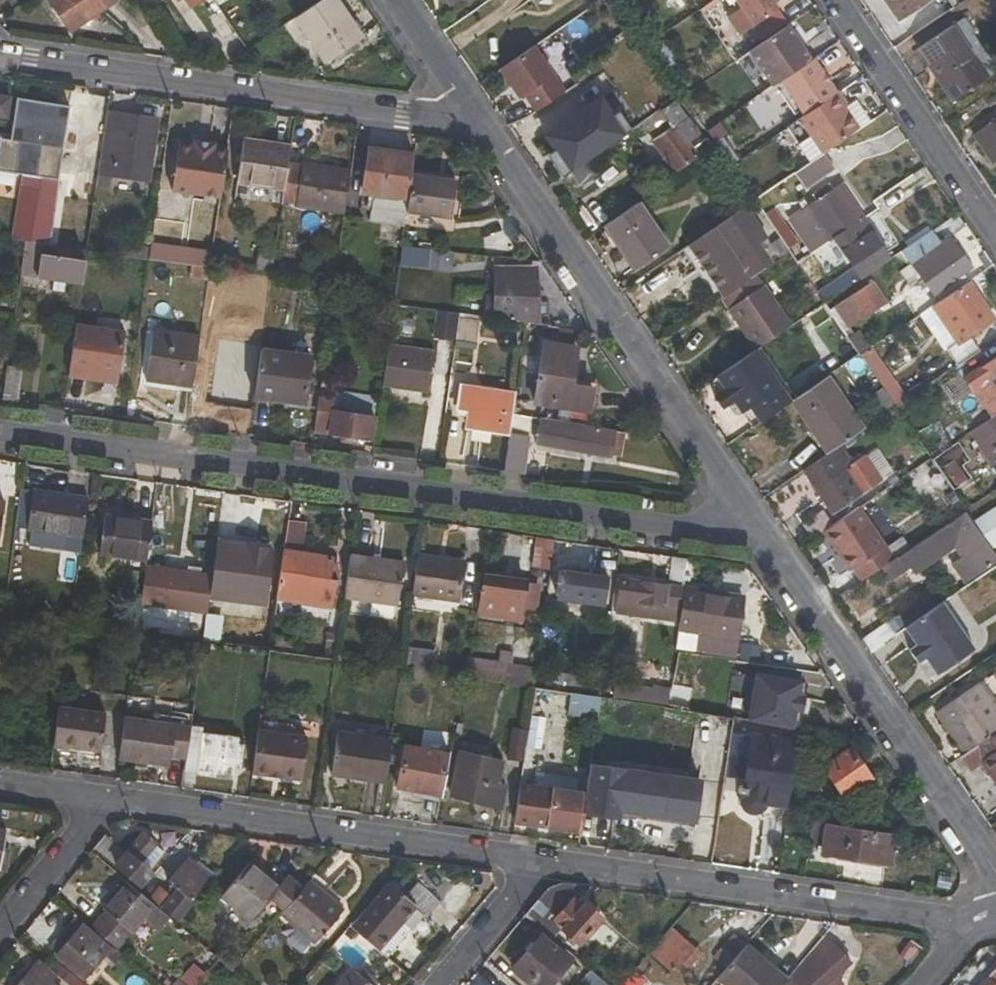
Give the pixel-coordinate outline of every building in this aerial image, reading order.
[(72,18),(79,26),(116,1),(116,0),(50,0),(65,23),(72,18)] [(337,0),(321,0),(295,17),(327,63),(363,39),(337,0)] [(751,26),(775,10),(771,5),(778,0),(734,0),(751,26)] [(898,22),(931,0),(883,0),(898,22)] [(65,23),(70,31),(79,26),(72,18),(65,23)] [(962,19),(917,49),(928,66),(954,102),(995,72),(995,68),(962,19)] [(747,52),(772,86),(782,80),(809,61),(785,27),(747,52)] [(566,92),(534,46),(500,69),(521,98),(526,95),(537,111),(566,92)] [(913,52),(924,69),(928,66),(917,49),(913,52)] [(860,61),(857,57),(852,61),(855,65),(860,61)] [(836,94),(812,59),(809,61),(782,80),(805,115),(836,94)] [(605,74),(574,92),(583,107),(614,88),(605,74)] [(846,107),(837,93),(836,94),(805,115),(785,128),(809,164),(857,130),(843,108),(846,107)] [(8,119),(11,98),(0,96),(0,118),(8,119)] [(562,159),(571,173),(590,160),(626,135),(612,116),(600,98),(546,135),(562,159)] [(25,243),(44,104),(17,99),(13,124),(12,141),(0,140),(0,171),(21,175),(12,241),(25,243)] [(664,109),(660,112),(666,121),(670,127),(652,140),(674,172),(711,146),(706,139),(691,149),(688,143),(698,135),(675,102),(674,102),(664,109)] [(50,246),(70,107),(44,104),(25,243),(42,245),(50,246)] [(612,116),(626,135),(632,131),(618,112),(612,116)] [(641,125),(648,134),(666,121),(660,112),(641,125)] [(149,180),(158,120),(107,113),(96,187),(110,190),(112,176),(149,180)] [(974,136),(993,163),(995,161),(995,120),(974,136)] [(238,183),(284,190),(290,146),(243,140),(238,183)] [(194,146),(179,144),(173,192),(220,199),(227,152),(214,150),(215,145),(194,142),(194,146)] [(427,153),(428,144),(419,143),(418,152),(427,153)] [(406,214),(412,176),(415,155),(368,148),(362,192),(373,194),(370,222),(405,227),(406,214)] [(753,177),(763,192),(781,182),(765,158),(760,161),(753,177)] [(571,173),(562,159),(553,164),(563,178),(571,173)] [(599,174),(590,160),(571,173),(580,187),(599,174)] [(296,207),(344,214),(350,171),(302,164),(296,207)] [(437,183),(437,180),(412,176),(406,214),(452,220),(456,186),(437,183)] [(821,222),(859,279),(890,259),(840,186),(807,209),(817,224),(821,222)] [(781,210),(769,190),(754,201),(779,237),(787,250),(797,243),(776,213),(781,210)] [(668,247),(638,202),(604,225),(635,269),(668,247)] [(745,207),(714,229),(689,246),(724,295),(749,278),(737,261),(740,258),(749,271),(762,261),(759,255),(762,252),(758,245),(767,239),(745,207)] [(950,237),(940,243),(932,230),(903,250),(933,294),(962,275),(953,263),(963,256),(950,237)] [(778,258),(788,252),(787,250),(779,237),(769,244),(778,258)] [(20,275),(82,283),(86,260),(40,254),(42,245),(25,243),(20,275)] [(121,249),(120,256),(150,260),(152,247),(142,246),(142,251),(121,249)] [(210,268),(212,256),(152,247),(150,260),(192,266),(210,268)] [(429,265),(451,267),(452,253),(431,250),(429,265)] [(190,278),(208,281),(210,268),(192,266),(190,278)] [(489,318),(525,324),(537,325),(536,269),(496,269),(496,297),(488,298),(489,318)] [(792,326),(756,274),(749,278),(724,295),(719,298),(755,350),(792,326)] [(886,302),(872,280),(861,288),(874,309),(886,302)] [(971,335),(993,319),(968,281),(931,305),(946,325),(958,344),(951,348),(949,350),(958,365),(980,350),(971,335)] [(874,309),(861,288),(829,310),(843,331),(874,309)] [(843,331),(829,310),(824,303),(815,310),(849,361),(859,355),(843,331)] [(436,312),(433,336),(457,339),(460,316),(436,312)] [(475,342),(479,319),(460,316),(457,339),(475,342)] [(124,332),(76,325),(70,372),(118,378),(124,332)] [(951,348),(958,344),(946,325),(939,331),(951,348)] [(145,381),(193,388),(200,337),(153,330),(145,381)] [(428,393),(435,350),(389,343),(382,387),(428,393)] [(572,385),(577,348),(543,343),(534,403),(589,412),(593,388),(572,385)] [(896,407),(906,401),(869,347),(859,355),(882,387),(896,407)] [(306,405),(312,357),(261,348),(254,397),(306,405)] [(755,350),(743,358),(716,377),(742,413),(743,412),(753,427),(791,401),(755,350)] [(979,368),(995,393),(995,357),(979,368)] [(7,366),(2,401),(19,403),(23,368),(7,366)] [(510,434),(513,414),(515,395),(463,387),(460,409),(470,410),(467,427),(510,434)] [(880,418),(892,410),(896,407),(882,387),(866,397),(880,418)] [(798,415),(826,455),(840,445),(864,429),(836,389),(798,415)] [(334,410),(335,400),(319,397),(314,431),(371,439),(374,417),(334,410)] [(909,428),(905,430),(892,410),(880,418),(914,470),(931,459),(909,428)] [(971,431),(995,469),(995,414),(971,431)] [(536,446),(612,457),(616,430),(540,419),(536,446)] [(508,445),(504,473),(521,475),(524,447),(508,445)] [(844,471),(852,465),(840,445),(826,455),(803,472),(832,514),(860,495),(844,471)] [(967,481),(954,460),(944,467),(958,487),(967,481)] [(858,479),(871,499),(887,488),(872,467),(858,479)] [(82,538),(88,499),(22,490),(16,529),(30,531),(29,546),(63,551),(64,537),(82,538)] [(848,571),(853,568),(862,582),(881,569),(893,562),(857,509),(833,525),(823,533),(848,571)] [(822,510),(802,524),(813,539),(823,533),(833,525),(822,510)] [(977,525),(990,546),(995,542),(995,511),(977,525)] [(965,512),(893,562),(881,569),(888,580),(908,567),(914,574),(954,547),(961,558),(953,565),(965,583),(995,562),(995,557),(965,512)] [(268,518),(238,515),(234,546),(264,550),(268,518)] [(98,555),(146,561),(152,521),(104,516),(98,555)] [(302,553),(305,523),(288,521),(277,601),(334,609),(337,580),(334,580),(338,558),(302,553)] [(551,568),(554,540),(537,538),(534,566),(551,568)] [(216,547),(212,576),(209,596),(264,604),(271,555),(216,547)] [(446,564),(447,558),(417,554),(411,595),(460,602),(465,567),(446,564)] [(397,606),(403,563),(351,555),(345,599),(397,606)] [(465,567),(466,562),(447,558),(446,564),(465,567)] [(683,588),(687,560),(672,558),(667,586),(683,588)] [(151,567),(146,565),(140,603),(146,605),(151,567)] [(146,605),(207,614),(209,596),(212,576),(200,574),(188,572),(151,567),(146,605)] [(562,594),(562,600),(603,606),(607,578),(560,571),(557,593),(562,594)] [(525,585),(525,581),(482,575),(479,594),(483,595),(480,615),(519,622),(521,607),(536,609),(538,588),(525,585)] [(617,614),(678,622),(683,588),(667,586),(622,580),(617,614)] [(734,655),(742,597),(683,588),(678,622),(677,631),(711,636),(709,652),(734,655)] [(973,650),(942,602),(916,620),(905,628),(916,646),(909,651),(917,663),(924,657),(938,675),(973,650)] [(916,620),(908,607),(861,639),(870,651),(905,628),(916,620)] [(296,645),(275,642),(275,651),(296,654),(296,645)] [(737,660),(757,664),(760,649),(740,645),(737,660)] [(499,651),(498,663),(470,659),(467,679),(533,689),(536,669),(512,666),(514,654),(499,651)] [(698,655),(676,651),(668,709),(689,712),(691,712),(697,669),(695,668),(698,655)] [(434,660),(402,655),(401,670),(432,674),(434,660)] [(600,698),(602,679),(536,669),(533,689),(600,698)] [(802,678),(758,672),(751,721),(795,727),(802,721),(803,711),(798,704),(802,678)] [(935,713),(963,754),(977,745),(995,732),(995,703),(981,681),(935,713)] [(655,690),(615,685),(612,700),(652,706),(655,690)] [(100,753),(105,714),(58,707),(53,746),(100,753)] [(668,709),(666,708),(663,708),(663,714),(689,718),(689,712),(668,709)] [(702,720),(702,713),(691,712),(689,712),(689,718),(702,720)] [(170,767),(176,725),(124,717),(118,759),(170,767)] [(202,735),(203,727),(191,725),(185,771),(233,778),(234,767),(242,767),(244,748),(238,747),(239,740),(202,735)] [(506,760),(523,763),(528,729),(511,727),(506,760)] [(301,781),(307,737),(259,730),(252,774),(301,781)] [(332,776),(385,784),(391,739),(338,732),(332,776)] [(977,745),(985,757),(979,762),(995,787),(995,732),(977,745)] [(758,812),(767,804),(785,806),(795,741),(751,734),(741,799),(744,810),(751,814),(758,812)] [(404,746),(397,788),(442,795),(448,752),(404,746)] [(871,778),(850,749),(823,768),(844,798),(871,778)] [(506,786),(497,784),(503,761),(459,752),(449,796),(501,808),(506,786)] [(627,768),(621,810),(681,819),(688,777),(627,768)] [(585,796),(519,788),(515,819),(581,829),(585,796)] [(704,814),(700,843),(715,845),(719,816),(704,814)] [(822,854),(889,864),(894,833),(826,824),(822,854)] [(7,830),(0,829),(0,871),(5,872),(8,853),(3,851),(7,830)] [(144,832),(126,853),(105,836),(95,849),(141,888),(153,875),(140,863),(141,861),(151,869),(166,850),(144,832)] [(172,895),(162,886),(150,901),(169,918),(175,922),(213,876),(197,864),(195,865),(190,861),(184,866),(181,865),(168,881),(176,889),(172,895)] [(250,921),(271,899),(284,908),(301,890),(287,879),(280,886),(270,877),(268,878),(249,863),(221,896),(250,921)] [(150,901),(139,892),(124,880),(101,910),(104,913),(90,929),(113,947),(119,952),(145,920),(158,931),(169,918),(150,901)] [(315,944),(344,911),(308,881),(301,890),(284,908),(281,914),(315,944)] [(547,922),(570,894),(588,886),(562,883),(546,889),(525,914),(555,939),(559,932),(547,922)] [(353,921),(349,926),(386,957),(410,930),(401,922),(414,906),(426,916),(436,901),(417,885),(404,899),(388,885),(356,923),(353,921)] [(579,945),(603,918),(579,899),(574,905),(570,902),(553,923),(579,945)] [(56,955),(86,980),(113,947),(90,929),(77,916),(60,937),(66,943),(56,955)] [(688,968),(701,952),(671,927),(648,953),(674,974),(682,964),(688,968)] [(712,956),(725,968),(745,944),(732,933),(712,956)] [(852,960),(827,933),(787,978),(782,984),(839,984),(842,982),(837,975),(852,960)] [(570,960),(540,935),(511,970),(529,984),(548,984),(570,960)] [(787,978),(746,943),(745,944),(725,968),(716,979),(724,984),(782,984),(787,978)] [(52,983),(57,976),(40,961),(19,984),(54,984),(52,983)] [(184,984),(196,984),(205,974),(194,965),(180,982),(184,984)] [(981,984),(995,984),(995,967),(981,984)] [(349,968),(335,984),(370,984),(349,968)] [(586,984),(609,984),(590,969),(581,980),(586,984)]
